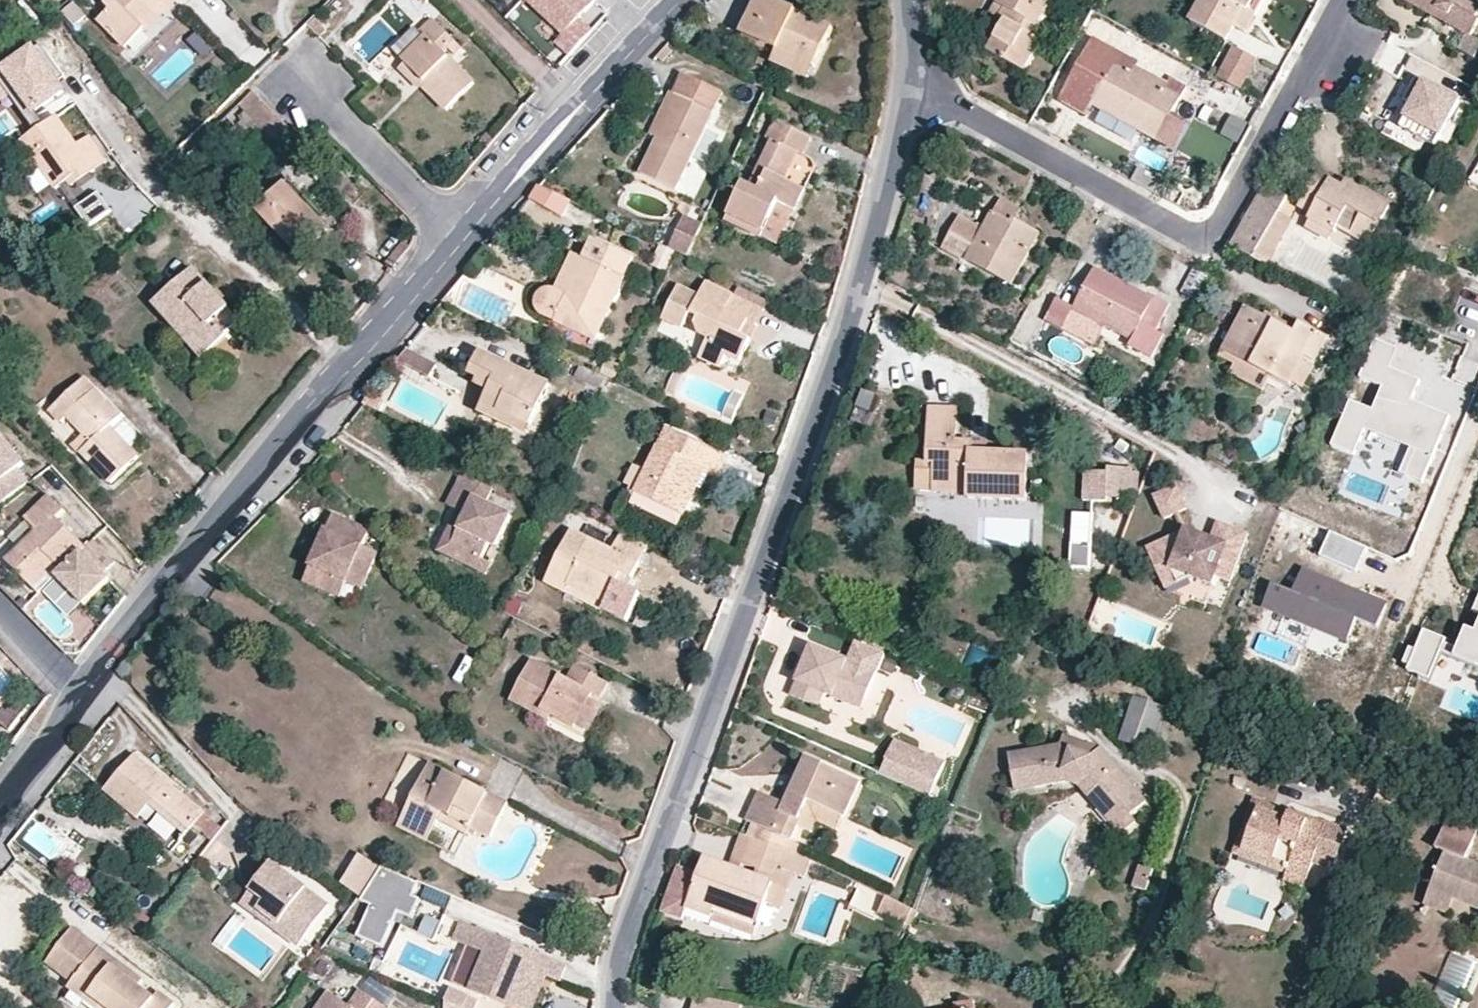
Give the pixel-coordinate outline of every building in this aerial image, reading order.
[(95,3),(100,8),(90,18),(115,45),(136,26),(133,24),(158,0),(98,0),(95,3)] [(168,0),(158,0),(133,24),(136,26),(139,30),(169,1),(168,0)] [(566,34),(556,46),(570,58),(594,29),(582,18),(597,0),(526,0),(566,34)] [(815,64),(833,24),(780,0),(758,0),(743,31),(770,43),(815,64)] [(992,9),(999,13),(994,23),(999,25),(983,56),(1019,75),(1036,43),(1032,41),(1054,0),(998,0),(992,9)] [(1253,15),(1262,0),(1202,0),(1190,23),(1225,42),(1233,27),(1243,9),(1253,15)] [(1444,22),(1471,36),(1477,24),(1477,19),(1476,18),(1477,14),(1477,0),(1403,0),(1433,16),(1437,9),(1448,15),(1444,22)] [(999,13),(992,9),(987,19),(994,23),(999,13)] [(1244,33),(1253,15),(1243,9),(1233,27),(1244,33)] [(1433,16),(1444,22),(1448,15),(1437,9),(1433,16)] [(319,38),(326,31),(315,20),(307,27),(319,38)] [(463,50),(456,43),(435,21),(423,33),(428,37),(404,62),(407,65),(421,79),(425,83),(421,87),(448,113),(476,86),(446,55),(450,50),(456,56),(463,50)] [(1096,104),(1140,128),(1138,131),(1174,150),(1188,125),(1170,115),(1185,88),(1169,79),(1166,86),(1134,68),(1137,63),(1096,40),(1062,102),(1089,117),(1096,104)] [(810,76),(815,64),(770,43),(765,54),(810,76)] [(37,47),(0,72),(0,107),(20,93),(35,114),(68,92),(37,47)] [(1239,93),(1255,65),(1235,53),(1219,82),(1239,93)] [(421,79),(407,65),(401,70),(420,88),(421,87),(425,83),(421,79)] [(687,72),(683,69),(674,87),(678,90),(687,72)] [(643,172),(677,187),(693,154),(707,127),(716,108),(725,91),(687,72),(678,90),(674,87),(665,103),(678,109),(665,137),(660,135),(643,172)] [(1461,102),(1424,82),(1404,120),(1441,140),(1461,102)] [(678,109),(665,103),(652,131),(660,135),(665,137),(678,109)] [(780,199),(795,205),(805,185),(778,172),(791,146),(803,153),(812,133),(776,117),(767,136),(773,138),(752,184),(745,181),(729,217),(764,234),(777,205),(780,199)] [(1232,118),(1223,133),(1238,141),(1246,126),(1232,118)] [(25,143),(46,174),(59,193),(91,172),(97,180),(115,167),(94,137),(79,147),(60,119),(25,143)] [(720,134),(707,127),(693,154),(706,161),(720,134)] [(1310,214),(1333,227),(1336,222),(1364,237),(1384,198),(1342,175),(1339,180),(1316,168),(1299,202),(1312,209),(1310,214)] [(59,193),(46,174),(38,179),(51,199),(59,193)] [(1254,256),(1277,211),(1286,192),(1265,181),(1231,244),(1254,256)] [(540,183),(529,196),(561,213),(569,196),(540,183)] [(301,194),(293,185),(259,217),(301,261),(328,236),(305,212),(312,205),(301,194)] [(89,225),(109,212),(97,194),(77,207),(89,225)] [(1013,219),(1015,215),(1019,207),(999,195),(992,208),(1013,219)] [(792,212),(795,205),(780,199),(777,205),(784,208),(792,212)] [(770,237),(784,208),(777,205),(764,234),(770,237)] [(1038,228),(1015,215),(1013,219),(992,208),(989,214),(985,221),(978,235),(972,231),(953,222),(941,243),(1009,281),(1038,228)] [(1254,256),(1266,263),(1290,218),(1277,211),(1254,256)] [(672,245),(690,253),(704,221),(686,213),(672,245)] [(1329,236),(1333,227),(1310,214),(1305,223),(1329,236)] [(980,217),(972,231),(978,235),(985,221),(980,217)] [(11,241),(0,228),(0,250),(11,241)] [(592,237),(584,256),(568,290),(556,285),(553,284),(551,283),(548,284),(545,285),(543,287),(540,289),(538,292),(536,295),(536,300),(536,304),(539,308),(541,311),(547,313),(596,335),(632,253),(592,237)] [(568,290),(584,256),(572,251),(556,285),(568,290)] [(1155,324),(1169,300),(1157,293),(1156,296),(1096,265),(1077,300),(1108,317),(1135,331),(1143,317),(1155,324)] [(156,310),(170,328),(178,322),(203,352),(221,337),(227,344),(245,329),(201,274),(156,310)] [(751,315),(756,305),(702,278),(695,293),(674,283),(658,316),(679,326),(688,306),(697,310),(693,318),(697,328),(707,332),(697,351),(719,362),(726,348),(739,354),(750,331),(740,326),(746,313),(751,315)] [(1049,311),(1097,337),(1108,317),(1077,300),(1060,290),(1049,311)] [(1261,313),(1243,303),(1221,343),(1284,379),(1300,351),(1313,358),(1326,334),(1296,317),(1293,323),(1289,328),(1261,313)] [(762,307),(756,305),(751,315),(746,313),(740,326),(750,331),(762,307)] [(1289,328),(1293,323),(1265,307),(1261,313),(1289,328)] [(1155,324),(1143,317),(1135,331),(1130,343),(1155,356),(1168,331),(1155,324)] [(178,322),(170,328),(200,365),(227,344),(221,337),(203,352),(178,322)] [(1284,379),(1221,343),(1217,349),(1228,355),(1224,362),(1266,388),(1271,379),(1281,385),(1284,379)] [(1391,370),(1399,351),(1379,343),(1364,380),(1383,388),(1374,410),(1352,401),(1333,448),(1356,457),(1366,431),(1411,449),(1401,474),(1424,483),(1450,418),(1411,403),(1420,381),(1391,370)] [(1300,351),(1284,379),(1297,386),(1313,358),(1300,351)] [(434,380),(439,366),(408,353),(402,366),(434,380)] [(498,411),(530,426),(550,384),(478,353),(468,374),(475,377),(491,385),(488,391),(481,406),(497,413),(498,411)] [(491,385),(475,377),(471,383),(488,391),(491,385)] [(88,382),(54,414),(66,427),(71,421),(95,446),(87,454),(115,483),(141,458),(113,429),(124,418),(88,382)] [(856,416),(869,419),(876,394),(862,391),(856,416)] [(368,394),(360,404),(375,412),(380,401),(368,394)] [(527,431),(530,426),(498,411),(497,413),(481,406),(479,410),(527,431)] [(1025,452),(986,451),(971,452),(971,441),(955,440),(955,409),(927,409),(925,462),(915,462),(914,486),(920,491),(933,491),(933,480),(967,481),(967,491),(967,496),(1024,497),(1025,452)] [(690,467),(700,470),(716,478),(725,458),(665,430),(636,493),(671,507),(690,467)] [(28,486),(17,472),(24,466),(2,439),(0,441),(0,508),(28,486)] [(971,452),(986,451),(986,441),(971,441),(971,452)] [(1133,488),(1133,469),(1134,463),(1109,463),(1108,468),(1083,468),(1083,498),(1108,499),(1108,493),(1133,494),(1133,488)] [(680,510),(700,470),(690,467),(671,507),(679,511),(680,510)] [(1142,469),(1133,469),(1133,488),(1141,488),(1142,469)] [(449,506),(462,512),(470,516),(464,528),(456,525),(446,547),(485,564),(493,547),(499,548),(513,517),(487,505),(493,491),(462,476),(449,506)] [(933,491),(967,491),(967,481),(933,480),(933,491)] [(1164,517),(1177,510),(1185,505),(1173,484),(1152,496),(1164,517)] [(673,523),(679,511),(671,507),(636,493),(630,504),(673,523)] [(54,496),(28,520),(38,532),(4,564),(32,594),(56,571),(62,577),(58,580),(82,605),(108,581),(106,578),(118,567),(97,545),(90,551),(59,519),(67,511),(54,496)] [(1090,566),(1092,512),(1072,511),(1069,565),(1090,566)] [(470,516),(462,512),(456,525),(464,528),(470,516)] [(1147,546),(1159,573),(1173,567),(1193,575),(1214,582),(1217,573),(1231,579),(1248,531),(1218,520),(1212,537),(1186,528),(1147,546)] [(382,532),(343,521),(343,524),(379,544),(382,532)] [(377,548),(379,544),(343,524),(335,550),(340,552),(337,563),(332,562),(323,591),(347,598),(351,582),(366,586),(371,571),(386,575),(392,552),(377,548)] [(621,573),(628,576),(632,578),(648,547),(626,536),(618,551),(573,529),(546,580),(567,592),(571,585),(606,603),(616,583),(621,573)] [(1321,556),(1358,571),(1367,549),(1330,533),(1321,556)] [(1051,549),(1051,540),(1043,540),(1042,549),(1051,549)] [(493,567),(485,564),(446,547),(442,556),(488,578),(493,567)] [(340,552),(335,550),(332,562),(337,563),(340,552)] [(722,576),(731,579),(736,565),(727,562),(722,576)] [(1159,573),(1166,587),(1193,575),(1173,567),(1159,573)] [(1381,600),(1301,570),(1293,591),(1275,585),(1267,607),(1354,639),(1360,622),(1372,626),(1381,600)] [(623,586),(628,576),(621,573),(616,583),(623,586)] [(362,602),(366,586),(351,582),(347,598),(362,602)] [(571,585),(567,592),(602,609),(606,603),(571,585)] [(1468,614),(1477,618),(1477,591),(1468,614)] [(1469,642),(1465,650),(1429,636),(1413,676),(1437,685),(1447,659),(1477,670),(1477,637),(1469,642)] [(820,688),(830,692),(833,684),(862,695),(880,650),(852,638),(844,657),(808,642),(788,689),(815,700),(820,688)] [(997,676),(1006,680),(1013,661),(1005,658),(997,676)] [(576,668),(570,679),(532,660),(512,701),(538,713),(540,707),(577,725),(593,693),(603,698),(610,684),(576,668)] [(833,684),(830,692),(858,704),(862,695),(833,684)] [(959,690),(944,685),(941,695),(955,701),(959,690)] [(1146,750),(1165,706),(1138,694),(1119,739),(1146,750)] [(0,711),(0,722),(10,730),(33,703),(25,696),(13,711),(5,705),(0,711)] [(540,707),(538,713),(548,718),(551,712),(540,707)] [(938,759),(887,738),(874,770),(924,792),(938,759)] [(1126,815),(1143,801),(1099,749),(1091,754),(1060,742),(1009,755),(1016,782),(1035,777),(1037,785),(1068,777),(1065,766),(1086,775),(1085,775),(1117,813),(1109,819),(1119,831),(1131,821),(1126,815)] [(184,833),(204,810),(137,751),(104,789),(139,819),(152,805),(184,833)] [(859,776),(806,752),(785,800),(759,788),(747,817),(753,820),(760,823),(755,835),(785,849),(795,825),(806,800),(841,815),(859,776)] [(404,817),(436,832),(443,816),(471,829),(474,824),(494,834),(510,800),(431,761),(404,817)] [(835,829),(841,815),(806,800),(795,825),(809,831),(814,820),(835,829)] [(1235,852),(1286,873),(1289,867),(1246,849),(1264,804),(1256,800),(1235,852)] [(1286,873),(1305,881),(1315,857),(1335,865),(1348,832),(1327,824),(1325,828),(1293,815),(1264,804),(1246,849),(1289,867),(1286,873)] [(1325,828),(1327,824),(1295,811),(1293,815),(1325,828)] [(1433,888),(1456,898),(1477,907),(1477,862),(1464,856),(1477,824),(1450,814),(1437,846),(1448,850),(1433,888)] [(430,841),(436,832),(404,817),(400,826),(430,841)] [(753,820),(748,832),(750,833),(755,835),(760,823),(753,820)] [(748,832),(739,828),(725,864),(735,868),(739,859),(750,833),(748,832)] [(755,835),(750,833),(739,859),(749,863),(763,869),(767,861),(786,868),(802,874),(809,859),(785,849),(755,835)] [(343,881),(360,895),(361,894),(379,867),(361,855),(343,881)] [(766,897),(771,882),(745,872),(735,868),(725,864),(703,855),(697,871),(677,863),(661,907),(682,915),(685,904),(707,914),(706,917),(749,934),(766,897)] [(280,921),(276,926),(299,944),(330,904),(273,860),(252,887),(267,898),(261,906),(280,921)] [(414,891),(420,877),(384,860),(379,867),(361,894),(374,900),(359,931),(384,943),(401,908),(412,913),(421,895),(414,891)] [(771,882),(766,897),(774,900),(786,868),(767,861),(763,869),(749,863),(745,872),(771,882)] [(1301,890),(1305,881),(1286,873),(1282,883),(1301,890)] [(242,900),(276,926),(280,921),(261,906),(267,898),(252,887),(242,900)] [(1456,898),(1433,888),(1427,901),(1450,910),(1456,898)] [(906,902),(879,890),(871,909),(898,921),(906,902)] [(1037,918),(1040,907),(1029,904),(1026,915),(1037,918)] [(433,939),(441,923),(428,917),(420,933),(433,939)] [(504,1007),(511,1007),(527,972),(541,978),(554,983),(561,965),(491,934),(459,920),(451,939),(467,946),(483,953),(466,992),(504,1007)] [(179,1001),(164,991),(157,1000),(142,988),(116,968),(123,960),(71,923),(48,955),(70,972),(76,965),(92,974),(86,981),(98,990),(92,998),(88,1004),(93,1007),(174,1007),(179,1001)] [(483,953),(467,946),(450,985),(466,992),(483,953)] [(116,968),(142,988),(149,979),(123,960),(116,968)] [(385,962),(379,960),(376,967),(382,970),(385,962)] [(65,979),(92,998),(98,990),(86,981),(92,974),(76,965),(70,972),(65,979)] [(541,978),(527,972),(511,1007),(528,1007),(541,978)] [(364,988),(351,1005),(331,991),(318,1007),(391,1007),(364,988)]
